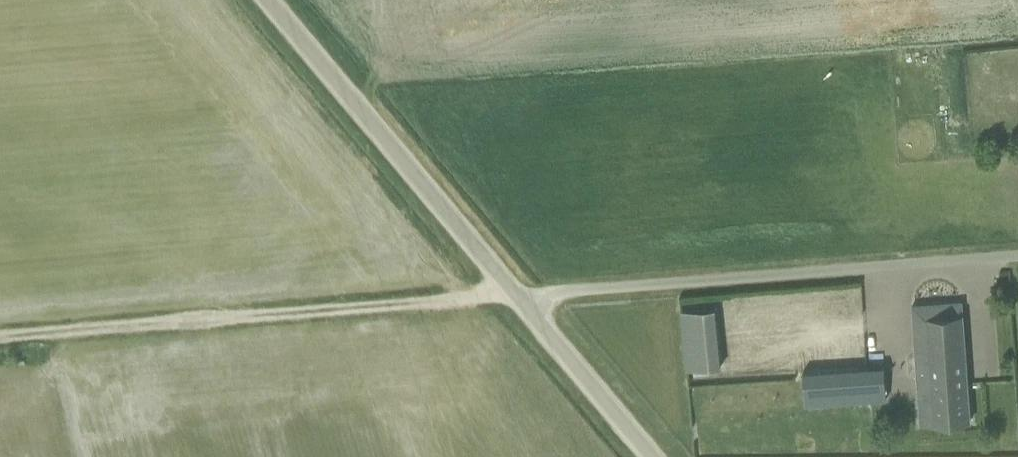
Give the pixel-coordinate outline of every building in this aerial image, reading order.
[(971,421),(963,314),(927,317),(926,304),(912,305),(918,387),(919,387),(921,412),(933,412),(933,424),(971,421)] [(679,308),(681,368),(715,367),(713,307),(679,308)] [(871,400),(869,367),(803,372),(805,404),(871,400)]
